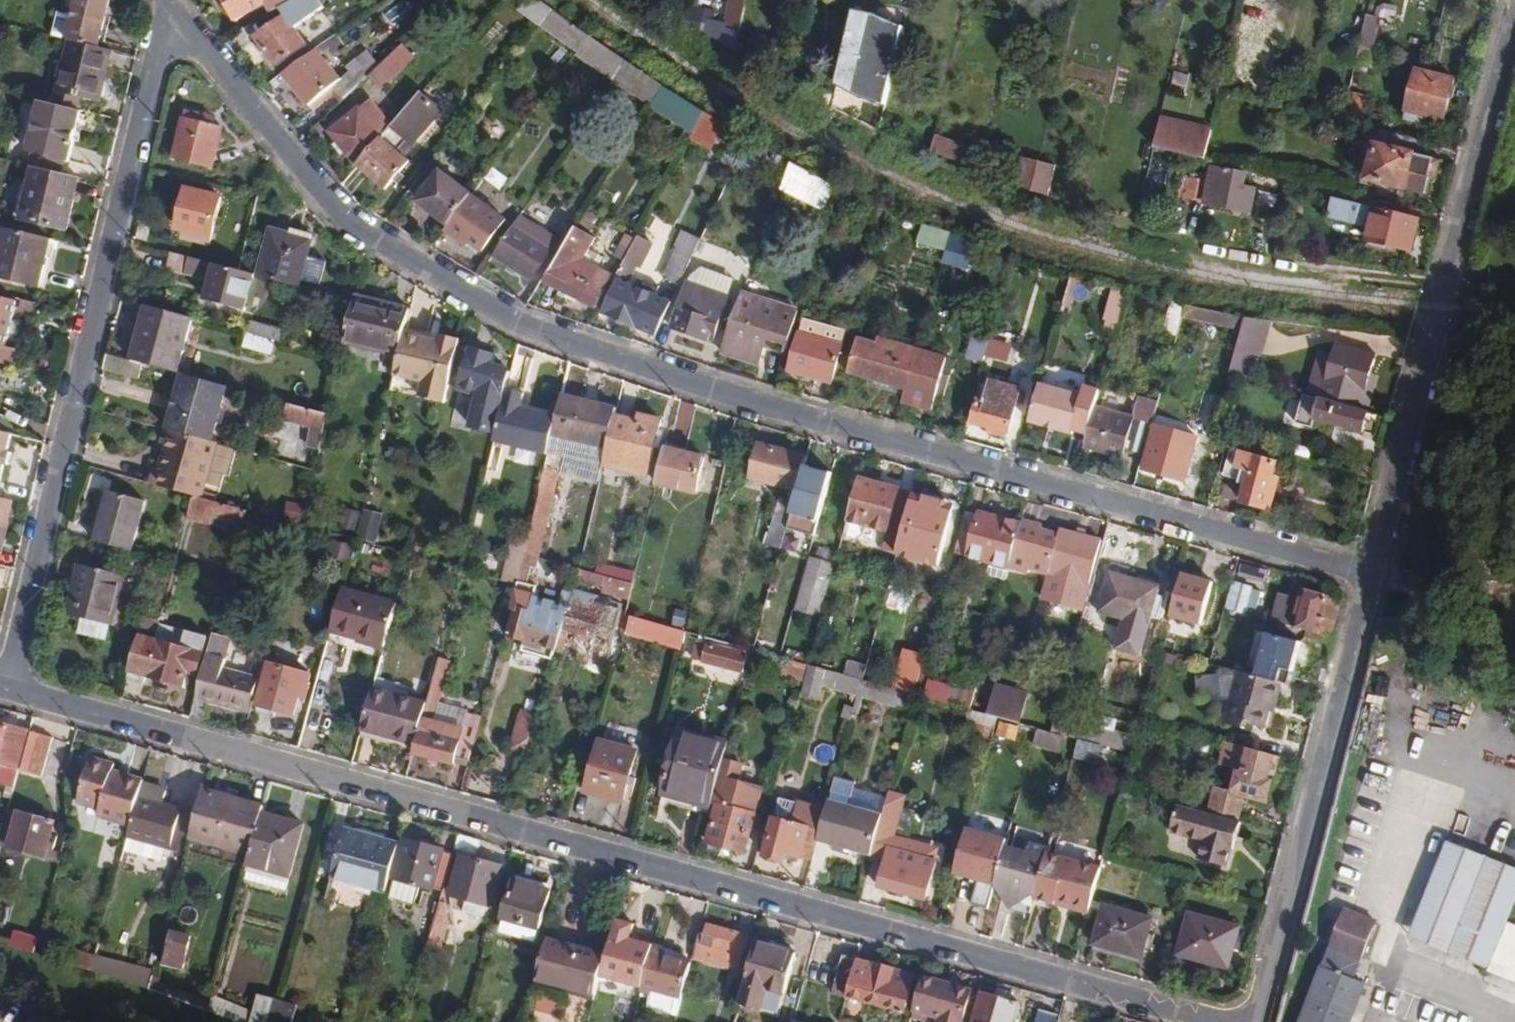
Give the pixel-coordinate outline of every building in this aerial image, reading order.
[(67,41),(70,41),(100,48),(111,0),(77,0),(67,41)] [(271,14),(296,0),(223,0),(235,24),(268,7),(271,14)] [(542,25),(555,10),(542,0),(528,0),(521,8),(542,25)] [(745,0),(730,0),(723,25),(738,29),(745,0)] [(751,0),(738,52),(760,57),(773,5),(751,0)] [(685,23),(711,30),(717,11),(691,3),(685,23)] [(901,22),(851,8),(832,81),(882,94),(901,22)] [(277,68),(308,45),(287,17),(256,38),(277,68)] [(339,94),(344,99),(369,75),(356,60),(346,68),(350,73),(342,79),(322,55),(328,50),(334,57),(347,48),(338,35),(317,49),(319,52),(285,76),(310,108),(335,88),(339,94)] [(627,61),(591,36),(577,56),(614,81),(627,61)] [(100,48),(70,41),(57,94),(97,103),(109,51),(100,48)] [(1360,48),(1354,76),(1365,79),(1371,50),(1360,48)] [(664,87),(627,61),(614,81),(652,107),(664,87)] [(1454,80),(1418,70),(1407,113),(1444,121),(1454,80)] [(1176,73),(1171,93),(1184,96),(1189,76),(1176,73)] [(391,128),(357,166),(359,169),(385,191),(410,163),(401,156),(441,111),(420,94),(391,128)] [(1342,121),(1354,124),(1360,100),(1348,98),(1342,121)] [(346,152),(357,166),(391,128),(368,100),(329,130),(337,141),(332,144),(341,156),(346,152)] [(80,111),(40,102),(28,153),(34,154),(31,166),(33,167),(60,173),(63,161),(69,162),(80,111)] [(187,110),(174,161),(213,171),(223,128),(204,123),(206,115),(187,110)] [(1154,149),(1204,161),(1211,132),(1160,121),(1154,149)] [(930,151),(957,162),(963,148),(934,138),(930,151)] [(1428,196),(1436,160),(1375,146),(1367,181),(1428,196)] [(1016,184),(1033,191),(1040,161),(1023,157),(1016,184)] [(1040,161),(1033,191),(1049,195),(1057,165),(1040,161)] [(789,162),(778,191),(826,214),(834,186),(789,162)] [(80,178),(33,167),(20,220),(68,231),(80,178)] [(1212,168),(1204,204),(1244,212),(1249,190),(1244,189),(1247,175),(1212,168)] [(450,226),(472,197),(440,173),(419,203),(450,226)] [(1192,180),(1187,200),(1199,202),(1203,183),(1192,180)] [(178,249),(209,257),(222,199),(186,190),(178,229),(183,231),(178,249)] [(450,226),(445,232),(479,257),(506,221),(472,197),(450,226)] [(1411,251),(1420,218),(1333,198),(1330,214),(1370,224),(1366,241),(1411,251)] [(521,216),(493,256),(530,280),(558,240),(521,216)] [(4,229),(0,244),(0,278),(38,288),(50,240),(4,229)] [(260,276),(298,287),(311,241),(271,230),(260,276)] [(594,240),(575,230),(544,283),(593,309),(610,274),(583,260),(594,240)] [(638,237),(619,271),(601,313),(615,319),(612,325),(627,331),(630,325),(639,330),(655,294),(630,284),(637,269),(640,271),(654,245),(638,237)] [(664,279),(679,286),(694,254),(679,247),(664,279)] [(945,251),(943,262),(967,268),(970,256),(945,251)] [(254,275),(241,271),(171,253),(166,269),(211,280),(205,300),(245,310),(254,275)] [(731,295),(687,280),(671,329),(715,345),(731,295)] [(1105,321),(1118,325),(1126,292),(1113,288),(1105,321)] [(767,346),(787,352),(797,311),(743,294),(722,353),(760,364),(767,346)] [(2,365),(17,299),(0,295),(0,364),(2,365)] [(344,346),(398,358),(404,334),(410,309),(362,298),(355,296),(354,303),(344,346)] [(34,317),(37,305),(23,301),(19,313),(34,317)] [(1171,301),(1163,332),(1176,335),(1184,304),(1171,301)] [(194,320),(145,306),(130,360),(143,364),(179,374),(187,345),(194,320)] [(1241,331),(1245,319),(1185,306),(1181,318),(1241,331)] [(1261,357),(1270,323),(1245,319),(1241,331),(1230,374),(1251,379),(1257,356),(1261,357)] [(803,320),(788,372),(832,384),(847,332),(803,320)] [(249,334),(276,342),(278,329),(252,322),(249,334)] [(398,358),(395,376),(423,384),(420,398),(445,404),(460,340),(441,335),(439,344),(438,349),(427,346),(429,341),(404,334),(398,358)] [(967,359),(982,364),(989,338),(974,334),(967,359)] [(902,402),(905,402),(920,350),(879,339),(877,344),(859,340),(849,373),(905,390),(902,402)] [(1361,409),(1370,376),(1376,355),(1337,344),(1332,356),(1324,383),(1315,380),(1311,395),(1361,409)] [(495,390),(502,392),(506,382),(498,379),(504,360),(471,350),(459,389),(492,401),(495,390)] [(920,350),(905,402),(932,411),(936,395),(943,397),(949,376),(943,374),(946,358),(920,350)] [(130,360),(108,354),(104,371),(139,381),(143,364),(130,360)] [(505,393),(512,363),(504,360),(498,379),(506,382),(502,392),(505,393)] [(232,448),(248,394),(183,376),(166,430),(172,432),(232,448)] [(993,429),(992,434),(1007,439),(1022,390),(989,382),(984,403),(978,402),(972,424),(993,429)] [(1040,384),(1029,422),(1072,434),(1084,396),(1040,384)] [(499,423),(494,443),(507,446),(549,456),(549,454),(554,434),(557,418),(520,409),(523,394),(506,390),(505,393),(499,423)] [(1382,417),(1303,395),(1295,424),(1312,429),(1315,420),(1376,436),(1382,417)] [(615,415),(617,408),(562,396),(557,418),(554,434),(549,454),(604,467),(615,415)] [(1138,396),(1133,417),(1152,421),(1157,400),(1138,396)] [(307,448),(319,451),(328,415),(290,405),(286,422),(312,429),(308,443),(307,448)] [(1125,451),(1143,456),(1152,424),(1096,407),(1084,450),(1122,461),(1125,451)] [(444,408),(438,438),(452,441),(459,412),(444,408)] [(640,421),(615,415),(604,467),(648,477),(662,419),(641,414),(640,421)] [(1157,427),(1143,471),(1186,483),(1198,438),(1157,427)] [(202,498),(203,493),(205,484),(219,488),(222,475),(227,477),(235,449),(232,448),(172,432),(162,469),(155,467),(150,484),(193,496),(202,498)] [(275,461),(302,468),(307,447),(308,443),(281,436),(275,461)] [(782,548),(807,457),(760,445),(751,479),(789,489),(786,500),(779,498),(766,546),(781,551),(782,548)] [(705,458),(666,449),(657,485),(697,494),(705,458)] [(1225,475),(1240,479),(1238,483),(1246,485),(1240,503),(1270,512),(1279,478),(1273,476),(1277,464),(1232,451),(1225,475)] [(825,460),(807,455),(807,457),(782,548),(790,550),(792,541),(796,542),(800,529),(806,530),(825,460)] [(526,553),(541,557),(561,472),(545,469),(545,471),(526,553)] [(913,496),(915,493),(859,478),(848,521),(890,532),(884,556),(896,559),(897,554),(913,496)] [(94,542),(133,553),(146,502),(108,492),(94,542)] [(202,498),(220,503),(222,498),(203,493),(202,498)] [(241,534),(247,510),(220,503),(202,498),(193,496),(187,517),(210,524),(212,518),(222,520),(220,528),(226,529),(228,521),(237,524),(235,532),(241,534)] [(931,501),(913,496),(897,554),(935,565),(950,512),(930,507),(931,501)] [(4,553),(16,503),(0,499),(0,552),(4,553)] [(283,518),(300,522),(304,504),(287,500),(283,518)] [(357,532),(361,511),(345,508),(341,529),(357,532)] [(383,514),(364,509),(358,536),(376,541),(383,514)] [(1008,570),(1021,524),(980,512),(978,516),(966,513),(955,554),(991,565),(1008,570)] [(1043,526),(1022,521),(1021,524),(1008,570),(1030,576),(1032,569),(1048,573),(1041,598),(1081,609),(1100,541),(1063,531),(1062,537),(1042,531),(1043,526)] [(355,545),(335,540),(330,559),(350,563),(355,545)] [(563,629),(570,607),(547,601),(549,588),(535,584),(541,557),(526,553),(517,585),(510,608),(515,610),(507,636),(523,640),(520,651),(554,660),(563,629)] [(821,617),(835,566),(813,559),(799,611),(821,617)] [(1238,578),(1264,584),(1267,568),(1241,562),(1238,578)] [(79,566),(67,615),(112,626),(125,577),(79,566)] [(575,589),(629,605),(634,583),(580,568),(575,589)] [(1124,620),(1148,626),(1151,617),(1159,619),(1163,602),(1156,600),(1160,588),(1111,574),(1101,613),(1124,620)] [(1196,578),(1181,574),(1160,651),(1188,659),(1193,639),(1181,636),(1196,578)] [(1232,580),(1225,609),(1253,615),(1260,586),(1232,580)] [(343,589),(331,632),(385,646),(397,604),(343,589)] [(1280,595),(1273,621),(1309,631),(1307,638),(1329,643),(1340,601),(1309,593),(1307,602),(1280,595)] [(599,615),(570,607),(563,629),(593,637),(588,657),(607,662),(621,611),(601,605),(599,615)] [(688,633),(632,617),(627,635),(682,651),(688,633)] [(153,642),(158,623),(144,619),(138,638),(153,642)] [(208,636),(158,623),(153,642),(138,638),(129,673),(148,679),(149,670),(170,676),(167,685),(182,688),(187,671),(196,674),(208,636)] [(1267,631),(1253,677),(1278,684),(1283,667),(1292,670),(1301,641),(1267,631)] [(209,702),(250,714),(260,679),(224,670),(233,638),(213,632),(204,667),(207,667),(198,698),(195,698),(190,719),(204,722),(209,702)] [(700,641),(694,659),(743,673),(749,655),(700,641)] [(919,684),(926,657),(906,650),(903,657),(891,653),(893,647),(872,642),(862,681),(915,696),(919,684)] [(458,759),(469,762),(480,716),(467,713),(462,729),(435,721),(452,661),(439,658),(427,703),(418,736),(422,737),(417,755),(455,767),(458,759)] [(787,661),(782,678),(803,684),(807,666),(787,661)] [(311,675),(268,663),(254,713),(272,717),(274,711),(294,717),(302,689),(306,690),(311,675)] [(826,671),(811,667),(803,696),(818,699),(822,687),(857,696),(862,681),(826,671)] [(1275,704),(1280,684),(1278,684),(1253,677),(1224,669),(1221,675),(1221,679),(1211,676),(1199,684),(1211,702),(1226,691),(1231,699),(1232,699),(1232,702),(1226,725),(1242,730),(1243,723),(1263,729),(1267,717),(1270,703),(1275,704)] [(931,681),(926,699),(948,705),(953,687),(931,681)] [(415,746),(418,736),(427,703),(374,688),(361,731),(415,746)] [(1075,696),(1062,692),(1052,734),(1079,742),(1095,746),(1100,730),(1069,721),(1075,696)] [(998,718),(1029,726),(1035,704),(1003,695),(998,718)] [(843,718),(851,720),(854,709),(846,706),(843,718)] [(510,749),(525,754),(536,718),(521,713),(510,749)] [(1015,738),(1018,723),(998,719),(995,734),(1015,738)] [(30,731),(0,723),(0,766),(1,767),(18,772),(30,731)] [(725,762),(730,743),(680,730),(662,795),(713,808),(714,805),(725,762)] [(54,737),(33,731),(27,753),(47,759),(54,737)] [(600,741),(586,790),(624,801),(637,751),(600,741)] [(1100,748),(1095,746),(1079,742),(1075,757),(1095,763),(1100,748)] [(1265,801),(1279,757),(1226,742),(1221,763),(1239,768),(1232,792),(1242,795),(1265,801)] [(139,797),(141,788),(126,784),(128,778),(113,774),(115,768),(90,760),(77,807),(101,814),(99,820),(130,830),(139,797)] [(718,806),(708,843),(746,854),(768,774),(725,762),(714,805),(718,806)] [(856,781),(835,777),(825,811),(817,841),(871,856),(881,820),(887,797),(853,788),(856,781)] [(788,854),(812,861),(817,841),(825,811),(831,792),(803,785),(786,781),(782,800),(767,856),(786,861),(788,854)] [(263,812),(265,807),(204,790),(190,840),(251,857),(263,812)] [(183,809),(139,797),(130,830),(128,837),(172,850),(183,809)] [(1232,848),(1239,822),(1235,821),(1206,814),(1180,805),(1169,849),(1224,864),(1228,847),(1232,848)] [(18,811),(8,851),(46,860),(56,821),(18,811)] [(251,857),(245,881),(285,891),(303,824),(263,812),(251,857)] [(871,856),(870,861),(884,865),(878,886),(926,900),(937,861),(919,856),(923,844),(909,839),(906,852),(889,846),(895,824),(881,820),(871,856)] [(385,893),(398,846),(345,831),(331,878),(385,893)] [(478,853),(479,838),(459,835),(457,851),(478,853)] [(432,889),(443,851),(405,840),(388,899),(413,905),(418,886),(432,889)] [(1488,854),(1451,840),(1412,935),(1450,950),(1488,854)] [(1033,908),(1036,899),(1048,853),(1049,848),(1033,844),(1029,853),(1006,847),(997,882),(1012,909),(1022,902),(1026,906),(1033,908)] [(1058,901),(1090,909),(1101,868),(1048,853),(1036,899),(1056,905),(1058,901)] [(1514,976),(1514,920),(1512,919),(1514,911),(1514,865),(1488,854),(1450,950),(1491,966),(1514,976)] [(502,866),(460,855),(448,895),(490,907),(502,866)] [(976,865),(958,861),(954,879),(956,880),(948,906),(981,915),(988,889),(970,885),(976,865)] [(514,880),(502,920),(540,929),(551,890),(514,880)] [(1104,906),(1093,944),(1142,958),(1152,919),(1104,906)] [(1302,1021),(1352,1021),(1369,981),(1358,977),(1382,919),(1352,906),(1302,1021)] [(1240,928),(1189,915),(1178,956),(1228,970),(1240,928)] [(449,922),(436,918),(430,938),(445,941),(449,922)] [(633,925),(615,920),(606,955),(600,978),(642,988),(654,945),(630,939),(633,925)] [(746,935),(703,924),(693,958),(736,970),(746,935)] [(172,931),(163,965),(181,970),(191,937),(172,931)] [(10,947),(34,954),(38,940),(13,933),(10,947)] [(600,978),(606,955),(548,940),(532,999),(552,1004),(557,984),(595,995),(600,978)] [(797,953),(755,942),(744,984),(784,995),(797,953)] [(676,951),(654,945),(642,988),(640,994),(650,996),(647,1007),(678,1016),(692,964),(674,959),(676,951)] [(74,950),(70,964),(93,970),(97,956),(74,950)] [(848,997),(859,960),(843,955),(832,994),(848,998),(848,997)] [(914,975),(859,960),(848,997),(904,1012),(914,975)] [(924,978),(914,1011),(941,1018),(940,1021),(963,1021),(971,991),(924,978)] [(982,994),(974,1021),(1015,1021),(1020,1005),(982,994)] [(276,1000),(259,996),(255,1012),(212,996),(209,1011),(238,1021),(270,1021),(276,1000)] [(297,1007),(276,1000),(270,1021),(293,1021),(297,1007)] [(1061,1016),(1039,1011),(1036,1021),(1059,1021),(1061,1016)]
